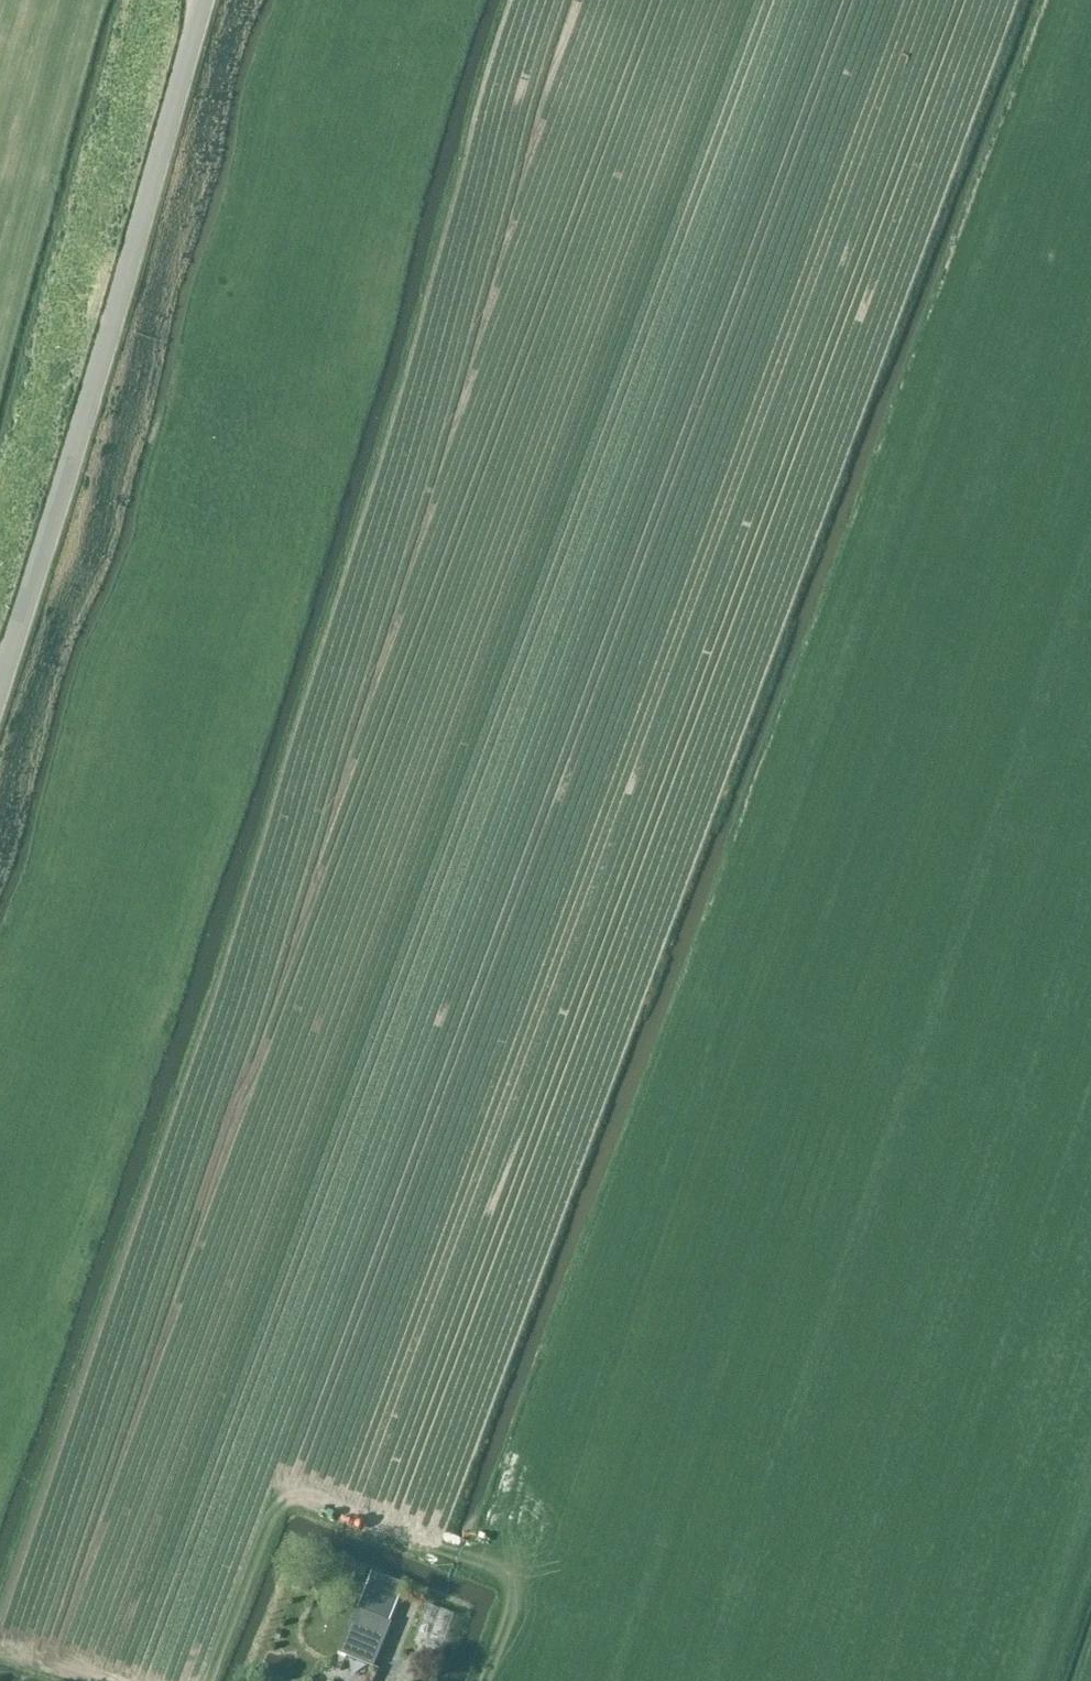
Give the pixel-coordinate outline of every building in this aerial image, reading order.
[(369,1584),(354,1621),(347,1636),(354,1638),(346,1657),(375,1667),(389,1635),(387,1634),(391,1623),(401,1597),(397,1596),(401,1584),(376,1574),(372,1585),(369,1584)]
